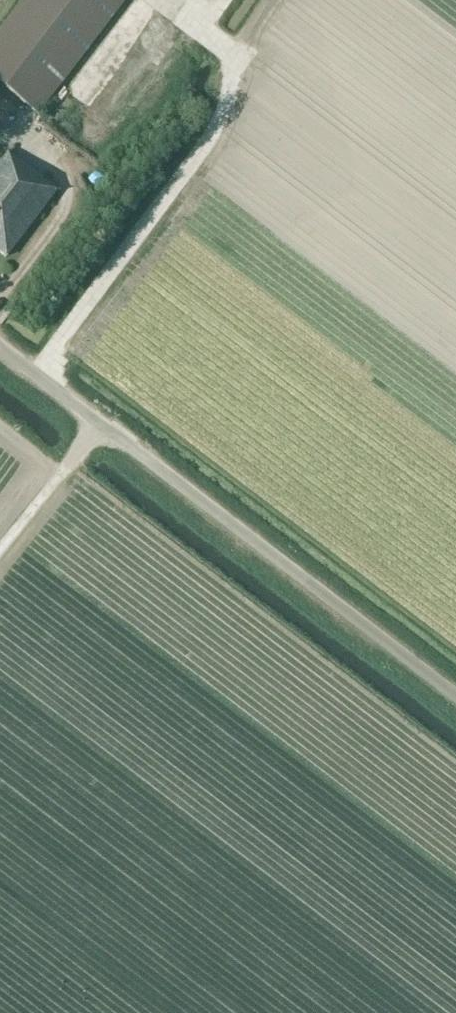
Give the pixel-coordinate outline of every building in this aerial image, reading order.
[(0,29),(0,86),(39,116),(128,0),(22,0),(0,29)] [(9,154),(0,165),(0,253),(7,258),(56,192),(41,183),(43,180),(9,154)]
